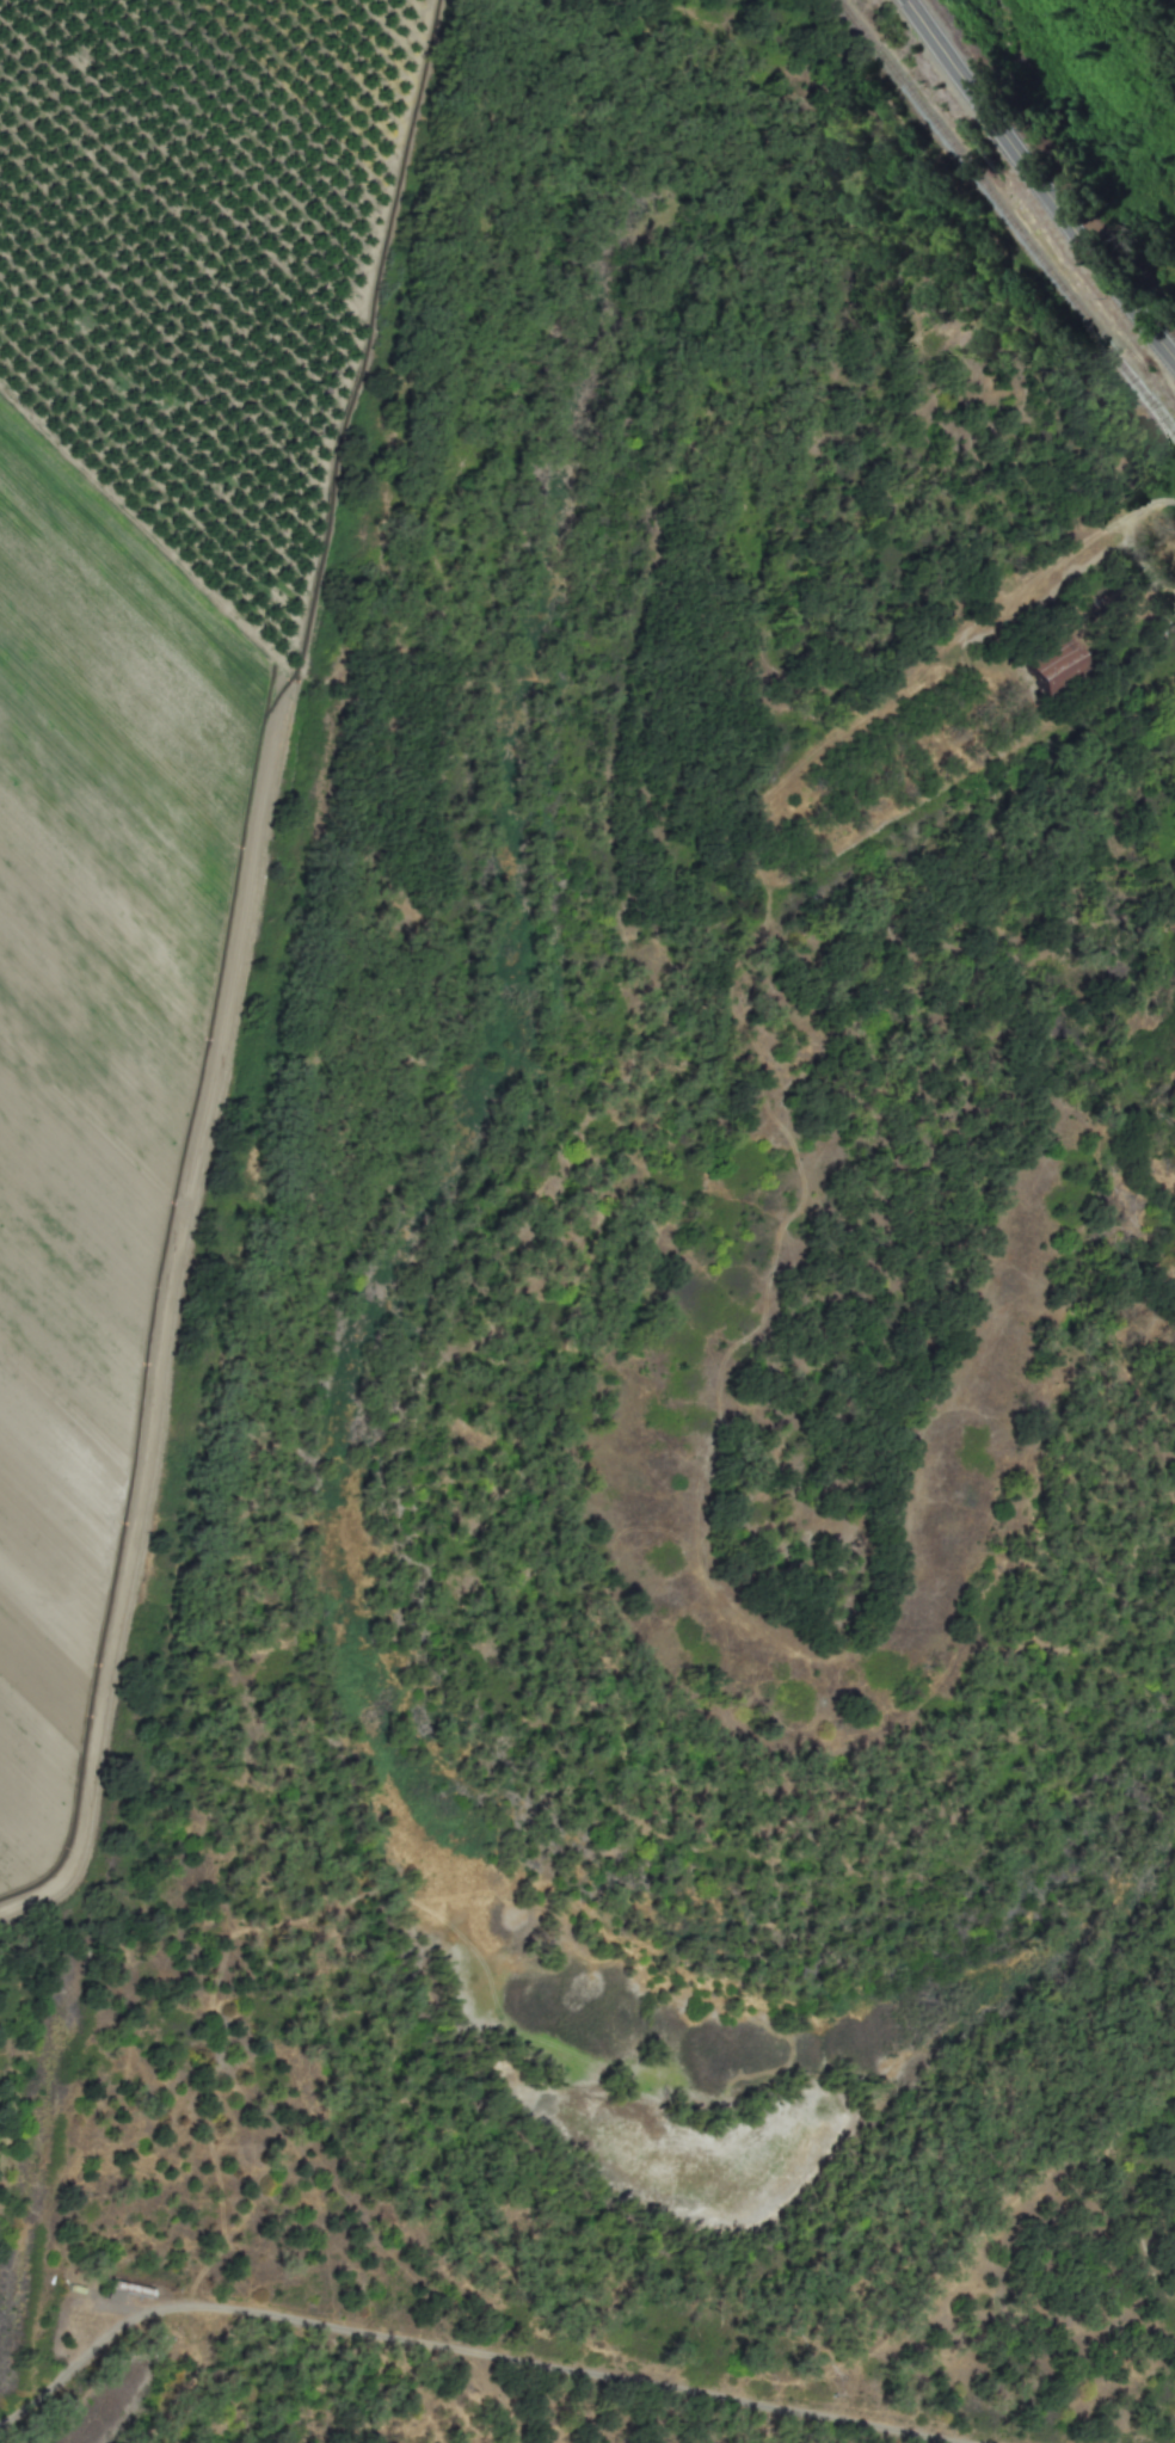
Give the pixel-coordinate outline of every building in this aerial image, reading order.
[(1082,667),(1059,633),(1019,659),(1041,694),(1082,667)]
